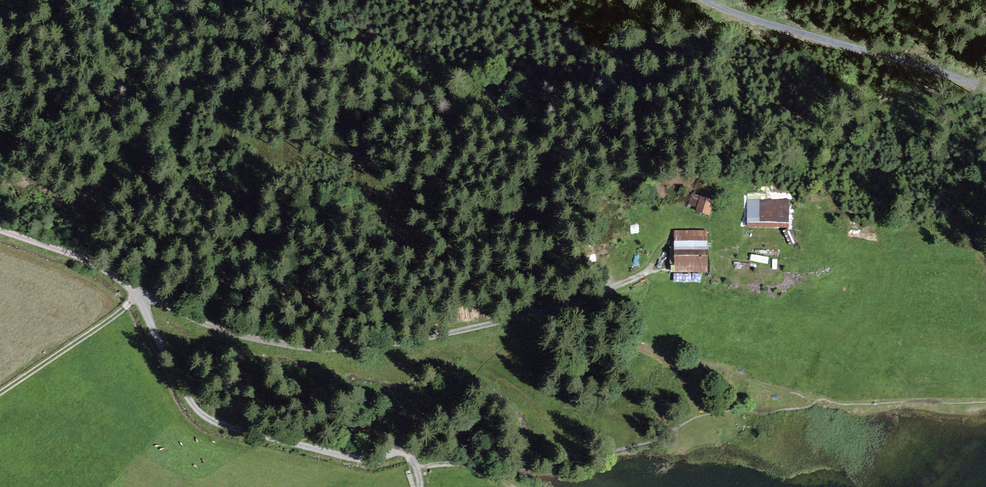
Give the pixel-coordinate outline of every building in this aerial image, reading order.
[(711,200),(696,196),(692,210),(707,214),(711,200)] [(786,198),(745,197),(744,226),(785,227),(786,198)] [(707,230),(675,231),(675,271),(707,271),(707,230)]
